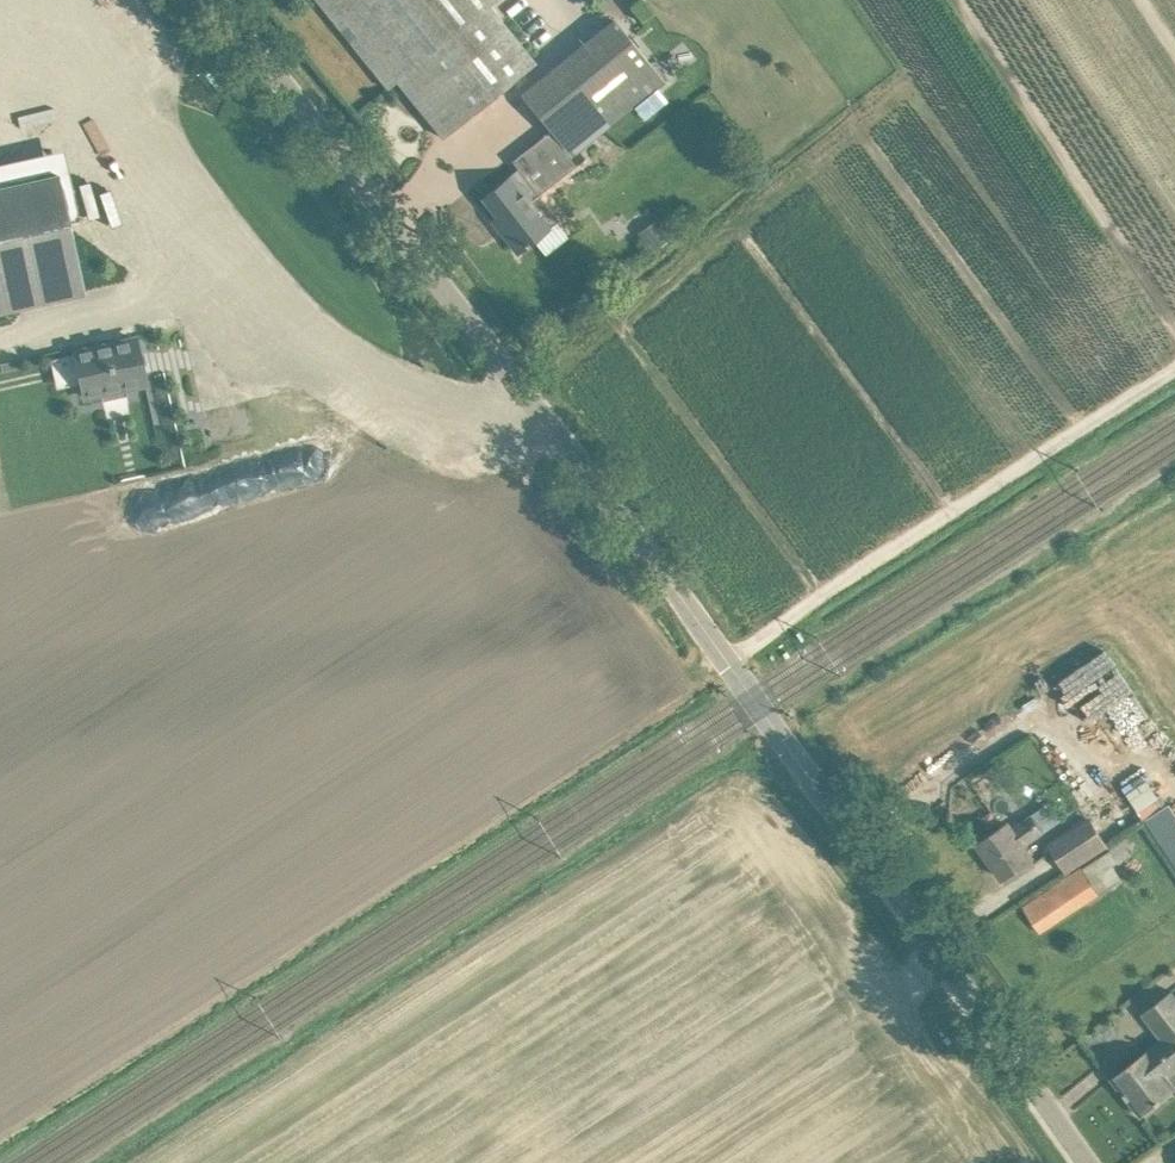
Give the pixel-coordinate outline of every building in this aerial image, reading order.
[(388,88),(397,81),(442,137),(461,122),(536,61),(489,4),(494,0),(317,0),(388,88)] [(614,19),(521,95),(549,130),(570,155),(664,80),(661,77),(664,71),(655,60),(649,62),(614,19)] [(570,155),(549,130),(512,160),(520,171),(515,175),(514,173),(483,197),(508,229),(503,233),(518,252),(549,227),(558,220),(539,194),(577,165),(569,155),(570,155)] [(82,292),(55,174),(0,186),(0,310),(82,292)] [(85,396),(101,392),(103,399),(126,394),(124,387),(145,382),(135,338),(75,352),(85,396)] [(1147,816),(1174,860),(1174,804),(1173,800),(1147,816)] [(979,844),(1003,878),(1032,858),(1023,845),(1042,832),(1031,816),(1012,829),(1008,823),(979,844)] [(1048,844),(1067,872),(1108,844),(1089,817),(1048,844)] [(1019,872),(1021,876),(983,898),(989,910),(1040,880),(1031,865),(1019,872)] [(1023,906),(1038,930),(1098,891),(1082,867),(1023,906)] [(1171,991),(1143,1013),(1162,1038),(1111,1077),(1141,1115),(1174,1089),(1174,1085),(1174,996),(1171,991)]
